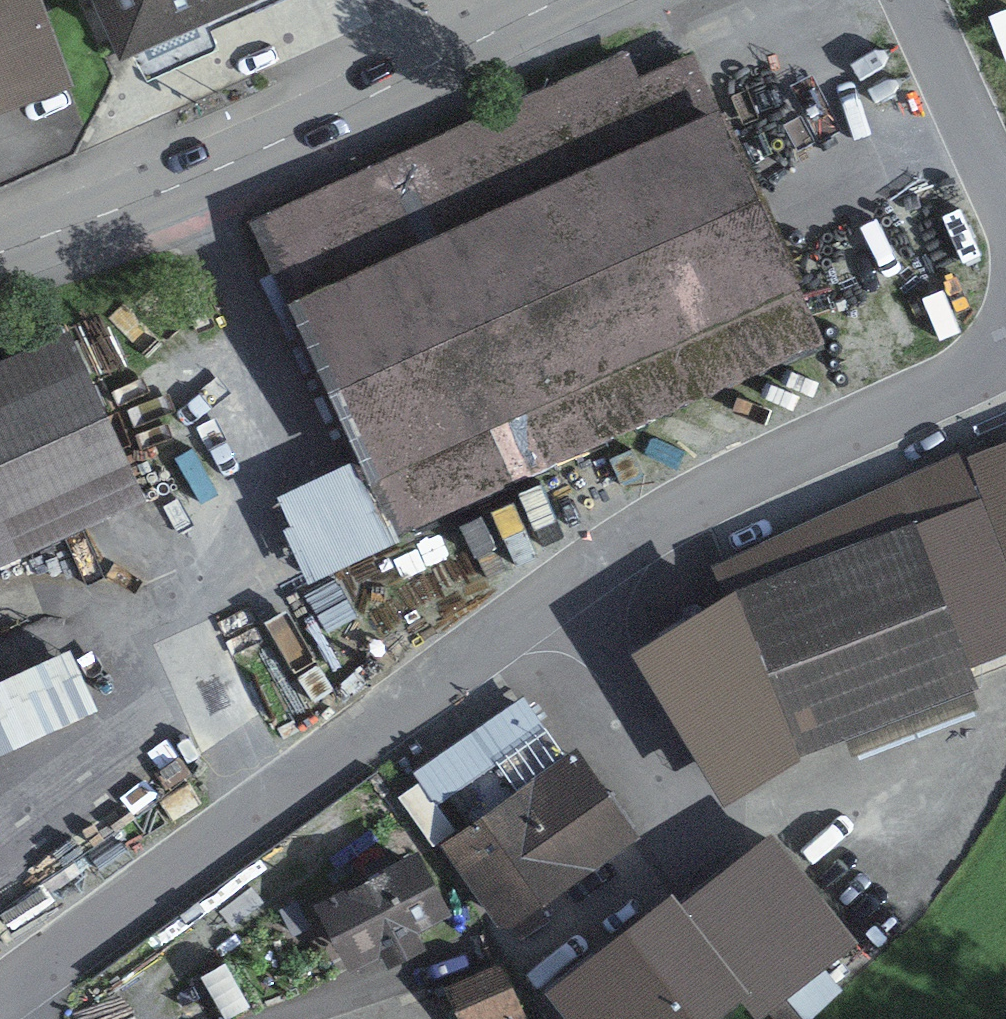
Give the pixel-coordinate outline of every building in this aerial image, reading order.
[(75,91),(42,0),(0,0),(0,117),(75,91)] [(122,64),(135,58),(263,0),(92,0),(122,64)] [(135,58),(147,83),(220,51),(212,32),(283,0),(263,0),(135,58)] [(396,545),(816,345),(694,55),(641,79),(628,50),(250,220),(357,459),(396,545)] [(149,500),(66,330),(0,361),(0,572),(149,500)] [(396,545),(357,459),(269,501),(309,583),(396,545)] [(982,499),(1005,561),(1005,478),(976,488),(982,499)] [(982,499),(735,593),(633,656),(725,809),(800,759),(978,694),(969,668),(1005,652),(1005,561),(982,499)] [(0,682),(0,756),(97,711),(70,651),(0,682)] [(573,885),(642,838),(581,750),(512,797),(573,885)] [(505,933),(573,885),(512,797),(443,845),(505,933)] [(598,962),(593,955),(547,990),(569,1018),(722,1018),(742,1003),(754,1018),(766,1018),(862,944),(773,835),(675,914),(670,907),(598,962)] [(454,918),(421,854),(316,906),(349,975),(382,957),(389,970),(425,949),(418,937),(454,918)] [(447,989),(458,1018),(527,1018),(499,968),(447,989)]
